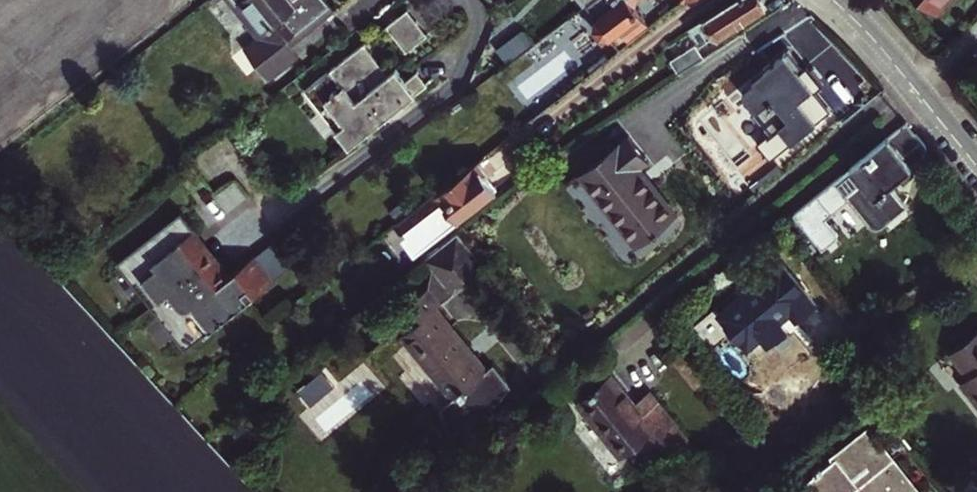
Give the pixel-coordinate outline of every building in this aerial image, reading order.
[(262,31),(248,42),(273,74),(303,51),(294,40),(339,5),(335,0),(237,0),(262,31)] [(581,5),(591,18),(589,30),(595,38),(607,39),(616,50),(646,27),(632,9),(633,0),(588,0),(581,5)] [(704,38),(716,31),(718,34),(763,5),(760,0),(732,0),(688,29),(691,33),(698,29),(704,38)] [(937,13),(948,0),(921,0),(937,13)] [(426,32),(406,6),(386,23),(406,48),(426,32)] [(362,110),(417,69),(416,68),(404,77),(395,65),(387,72),(384,74),(378,68),(382,65),(362,41),(304,88),(316,104),(336,130),(342,126),(362,110)] [(656,69),(665,82),(702,58),(693,44),(667,61),(668,61),(656,69)] [(803,68),(789,50),(771,64),(770,63),(752,77),(756,82),(743,93),(756,109),(751,113),(768,133),(757,142),(770,159),(831,110),(815,90),(822,84),(807,65),(803,68)] [(347,143),(352,139),(426,81),(417,69),(362,110),(342,126),(336,130),(347,143)] [(824,218),(847,200),(868,225),(871,227),(874,228),(878,228),(881,226),(907,205),(891,185),(921,161),(922,156),(923,151),(922,145),(920,140),(906,122),(793,214),(821,249),(834,238),(836,236),(835,233),(824,218)] [(626,137),(579,173),(635,244),(673,214),(639,170),(648,163),(626,137)] [(397,223),(406,235),(402,238),(409,248),(416,248),(492,188),(473,163),(397,223)] [(166,258),(191,239),(199,233),(182,210),(116,261),(148,302),(180,278),(166,258)] [(191,239),(196,245),(197,244),(207,257),(214,252),(199,233),(191,239)] [(485,369),(434,305),(438,302),(443,300),(448,296),(451,290),(453,284),(478,264),(453,233),(420,259),(429,270),(427,274),(425,280),(425,285),(392,312),(405,327),(399,332),(451,397),(445,402),(457,427),(471,415),(476,418),(483,406),(488,409),(506,384),(490,364),(485,369)] [(166,258),(180,278),(207,257),(197,244),(196,245),(191,239),(166,258)] [(214,252),(207,257),(217,271),(216,272),(222,279),(230,272),(214,252)] [(194,299),(212,324),(272,277),(254,254),(235,268),(237,272),(232,276),(230,272),(222,279),(194,299)] [(207,257),(180,278),(194,299),(222,279),(216,272),(217,271),(207,257)] [(969,264),(976,275),(976,258),(969,264)] [(756,281),(711,317),(738,351),(783,316),(789,325),(804,313),(808,310),(771,263),(753,277),(756,281)] [(212,324),(194,299),(180,278),(148,302),(183,347),(212,324)] [(976,403),(976,329),(949,351),(968,374),(960,381),(976,403)] [(611,375),(577,402),(619,454),(649,429),(669,453),(686,439),(649,393),(634,405),(611,375)] [(309,388),(304,383),(296,390),(301,395),(309,388)] [(814,491),(850,491),(857,487),(861,491),(919,491),(891,457),(888,459),(865,432),(805,480),(814,491)]
